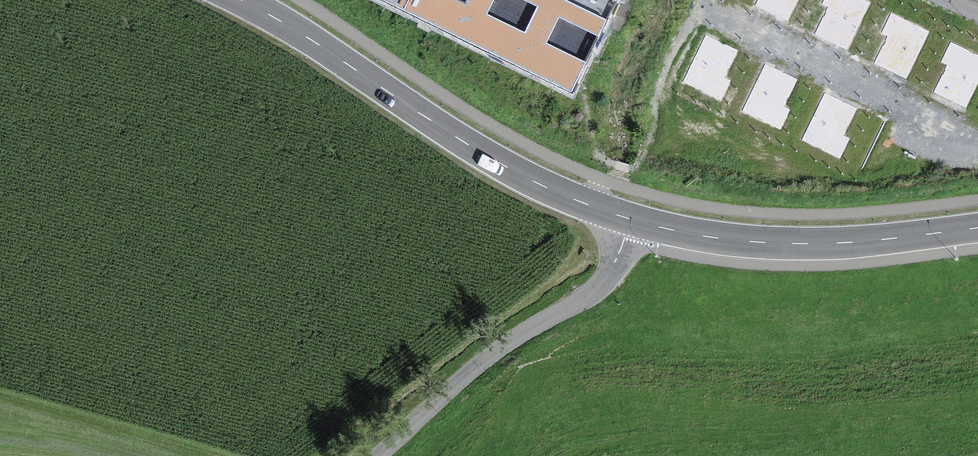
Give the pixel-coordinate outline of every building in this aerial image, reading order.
[(573,91),(617,0),(383,0),(573,91)] [(753,5),(787,22),(798,0),(755,0),(753,5)] [(870,0),(822,0),(821,2),(827,4),(814,32),(848,49),(872,1),(870,0)] [(933,31),(892,11),(882,32),(888,34),(875,62),(909,79),(933,31)] [(682,83),(722,103),(732,82),(726,79),(740,52),(705,35),(682,83)] [(952,42),(942,62),(948,65),(934,93),(969,109),(977,91),(977,55),(952,42)] [(740,111),(781,131),(790,110),(785,108),(798,80),(763,63),(740,111)] [(798,139),(838,159),(848,139),(843,136),(856,108),(821,91),(798,139)]
